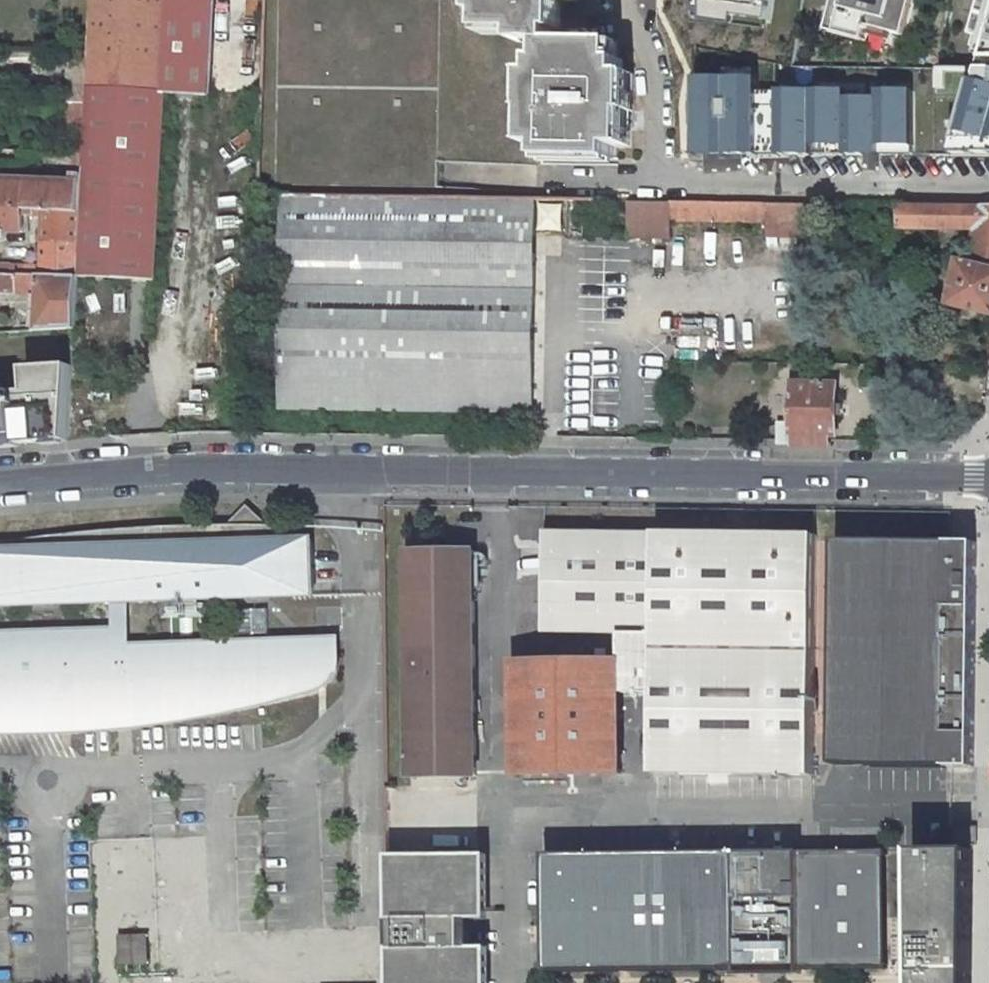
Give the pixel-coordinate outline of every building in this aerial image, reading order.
[(92,4),(90,63),(89,82),(89,86),(88,90),(166,93),(209,95),(209,90),(262,92),(265,0),(93,0),(92,4)] [(476,13),(483,13),(483,31),(518,32),(517,42),(544,43),(544,60),(537,60),(537,74),(528,73),(528,93),(538,93),(538,111),(530,111),(529,130),(538,130),(538,145),(542,145),(542,158),(614,160),(614,147),(619,147),(619,131),(628,132),(628,112),(620,112),(620,95),(631,95),(631,75),(622,75),(623,62),(616,62),(616,44),(555,43),(555,30),(560,30),(561,1),(574,1),(574,0),(476,0),(476,13)] [(733,19),(736,12),(767,16),(769,0),(696,0),(696,12),(733,19)] [(828,32),(864,42),(868,26),(905,36),(914,0),(836,0),(828,32)] [(967,34),(986,34),(982,52),(988,52),(988,0),(974,0),(967,34)] [(973,69),(988,74),(988,52),(982,52),(973,69)] [(89,82),(90,63),(70,62),(69,82),(89,82)] [(692,69),(694,147),(755,147),(755,84),(755,63),(724,62),(724,68),(692,69)] [(948,149),(988,150),(988,74),(973,69),(948,149)] [(777,83),(755,84),(755,147),(777,146),(777,83)] [(777,83),(777,146),(809,146),(810,84),(777,83)] [(876,83),(876,91),(875,146),(910,147),(907,83),(876,83)] [(809,146),(840,144),(841,88),(841,84),(810,84),(809,146)] [(64,86),(63,102),(67,102),(88,103),(88,90),(89,86),(64,86)] [(840,144),(875,146),(876,91),(841,88),(840,144)] [(84,176),(83,186),(82,213),(78,277),(78,278),(154,283),(166,93),(88,90),(88,103),(86,129),(85,153),(84,176)] [(538,111),(538,93),(528,93),(527,111),(530,111),(538,111)] [(630,113),(631,95),(620,95),(620,112),(628,112),(630,113)] [(66,127),(86,129),(88,103),(67,102),(66,127)] [(538,145),(538,130),(529,130),(529,145),(538,145)] [(628,132),(619,131),(619,147),(627,147),(628,132)] [(74,175),(84,176),(85,153),(75,153),(74,175)] [(84,176),(74,175),(73,185),(83,186),(84,176)] [(35,210),(45,211),(82,213),(83,186),(73,185),(0,182),(0,209),(35,210)] [(535,235),(536,199),(285,196),(281,409),(532,413),(535,235)] [(605,236),(606,200),(536,199),(535,235),(605,236)] [(816,239),(817,203),(629,201),(628,238),(671,239),(671,221),(767,223),(768,238),(816,239)] [(901,204),(901,228),(977,229),(968,263),(961,261),(951,305),(988,314),(988,206),(901,204)] [(35,210),(0,209),(0,231),(24,232),(25,215),(35,215),(35,210)] [(45,216),(44,266),(0,264),(0,274),(78,277),(82,213),(45,211),(45,216)] [(40,296),(50,296),(49,320),(39,320),(34,320),(33,331),(75,329),(78,278),(78,277),(0,274),(0,294),(40,296)] [(50,296),(40,296),(39,320),(49,320),(50,296)] [(74,350),(75,329),(33,331),(0,332),(0,354),(74,350)] [(84,352),(74,352),(73,365),(84,366),(84,352)] [(27,444),(69,441),(69,435),(71,361),(27,364),(27,444)] [(837,384),(793,383),(792,423),(779,423),(778,445),(793,444),(793,446),(829,447),(829,436),(836,436),(837,384)] [(25,444),(23,389),(0,390),(0,446),(25,444)] [(112,601),(128,601),(162,600),(162,592),(171,591),(171,613),(202,612),(201,590),(210,590),(210,598),(314,595),(315,583),(315,564),(312,539),(286,540),(248,505),(228,525),(173,526),(132,529),(61,535),(0,543),(0,605),(112,601)] [(654,774),(814,775),(817,535),(560,531),(559,633),(621,633),(621,660),(515,661),(517,776),(622,775),(621,693),(655,694),(654,774)] [(560,531),(545,531),(544,633),(559,633),(560,531)] [(953,541),(837,540),(835,765),(974,766),(977,542),(953,541)] [(412,777),(477,777),(475,550),(410,551),(412,777)] [(128,601),(112,601),(114,637),(114,647),(130,647),(128,601)] [(0,640),(0,725),(60,725),(131,721),(131,701),(144,701),(145,720),(201,713),(242,706),(285,697),(320,688),(318,640),(253,642),(252,634),(268,634),(266,608),(237,609),(238,643),(130,647),(114,647),(114,637),(0,640)] [(340,639),(318,640),(320,688),(325,684),(332,678),(340,666),(341,661),(340,639)] [(131,701),(131,721),(145,720),(144,701),(131,701)] [(977,827),(954,827),(954,845),(977,845),(977,827)] [(970,850),(916,851),(917,982),(972,982),(970,850)] [(799,853),(800,966),(887,966),(886,852),(799,853)] [(800,966),(799,853),(547,855),(548,969),(800,966)] [(489,949),(464,949),(464,918),(488,918),(487,856),(390,857),(392,982),(489,982),(489,949)] [(135,916),(147,916),(147,894),(134,895),(135,916)] [(121,937),(122,964),(148,963),(148,936),(121,937)]
